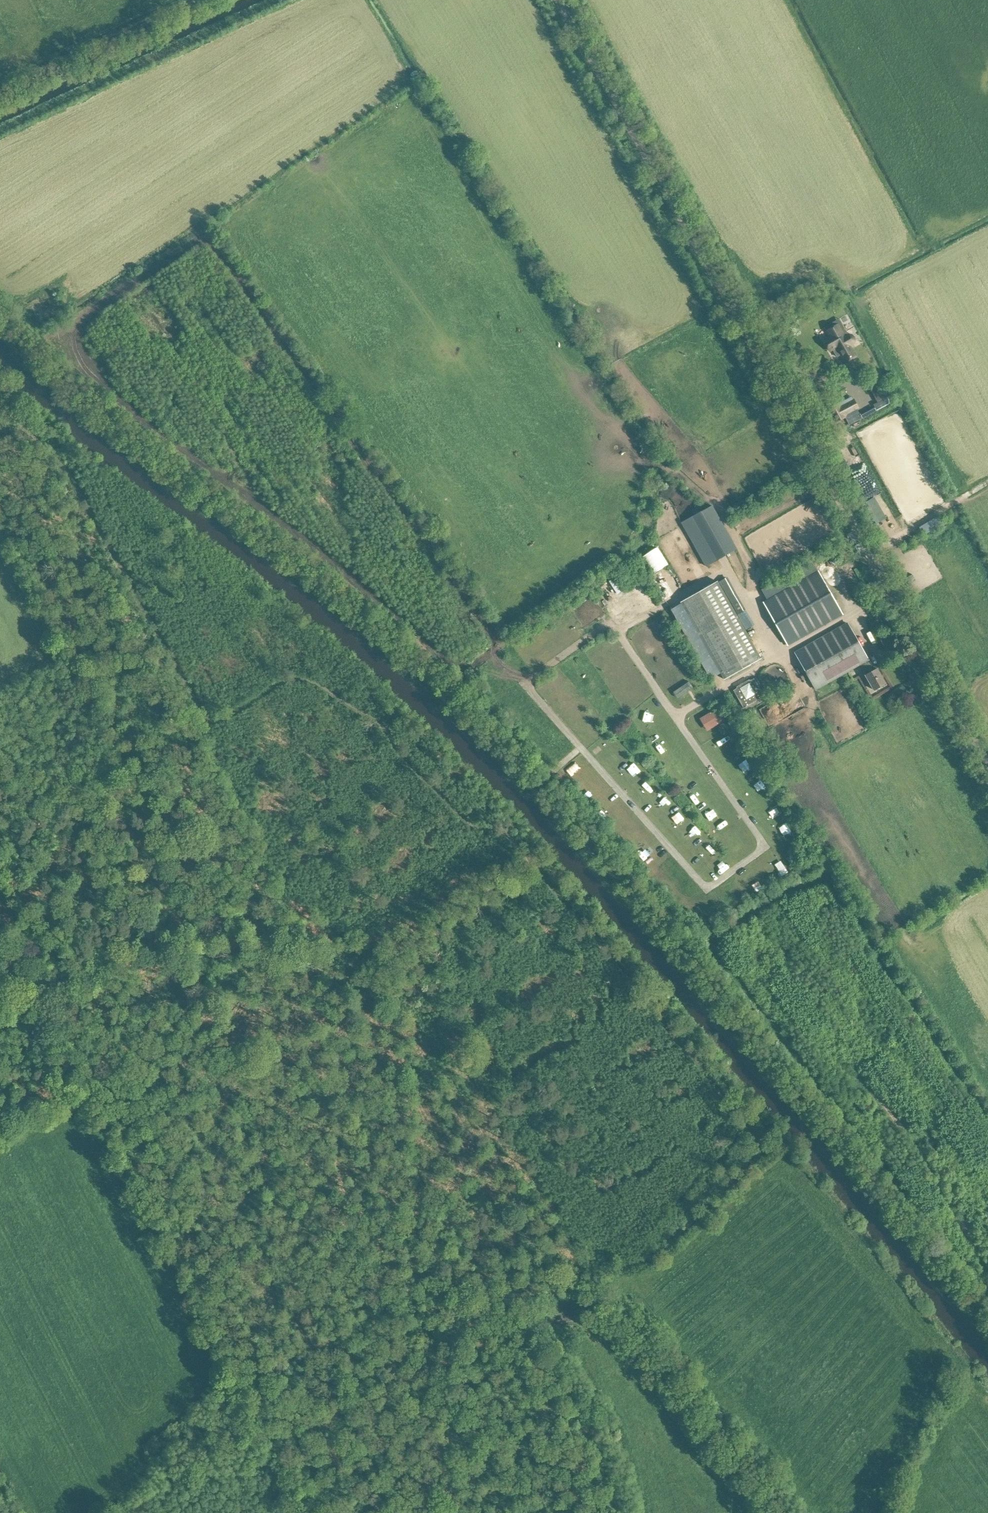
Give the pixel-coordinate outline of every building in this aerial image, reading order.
[(846,362),(855,356),(850,347),(854,344),(855,343),(855,340),(855,338),(854,336),(852,334),(848,334),(846,335),(838,323),(827,330),(830,336),(824,340),(829,351),(832,349),(837,357),(841,354),(846,362)] [(877,401),(875,402),(878,408),(894,401),(884,380),(870,386),(877,401)] [(858,408),(854,400),(840,407),(838,404),(829,408),(836,422),(845,417),(844,415),(858,408)] [(844,415),(845,417),(849,425),(863,418),(858,408),(844,415)] [(858,470),(866,465),(860,456),(852,461),(858,470)] [(934,506),(922,512),(924,516),(936,510),(934,506)] [(642,554),(653,573),(669,564),(658,545),(642,554)] [(788,646),(842,615),(817,571),(763,602),(788,646)] [(738,615),(746,610),(727,577),(719,582),(738,615)] [(724,679),(761,658),(717,581),(680,602),(724,679)] [(873,671),(867,661),(868,660),(847,623),(795,653),(815,689),(860,665),(865,675),(873,690),(885,684),(877,669),(873,671)] [(743,708),(764,696),(754,679),(751,680),(749,680),(737,686),(736,689),(733,690),(743,708)] [(712,727),(723,721),(716,709),(699,719),(703,725),(709,721),(712,727)]
